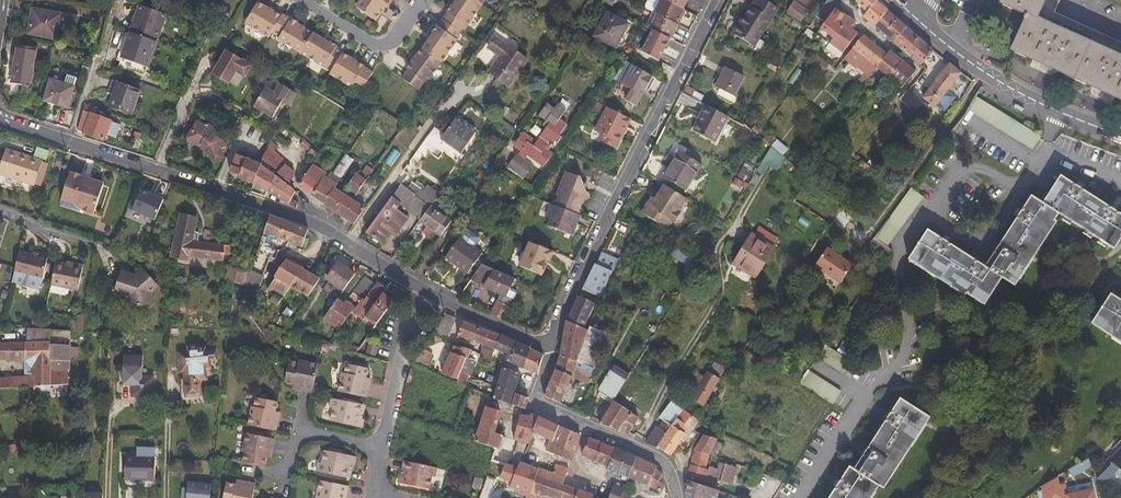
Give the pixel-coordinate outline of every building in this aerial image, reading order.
[(270,23),(279,7),(269,0),(251,0),(243,12),(266,28),(270,23)] [(382,0),(353,0),(370,14),(379,2),(380,2),(382,0)] [(439,13),(442,15),(453,0),(449,0),(448,0),(443,6),(444,7),(439,13)] [(442,15),(456,26),(460,20),(463,22),(479,0),(453,0),(442,15)] [(681,10),(678,8),(662,0),(654,0),(647,12),(651,14),(672,25),(673,26),(681,10)] [(678,8),(682,1),(682,0),(662,0),(678,8)] [(772,7),(761,0),(749,0),(744,8),(742,6),(726,32),(748,45),(748,44),(752,38),(772,7)] [(819,7),(808,0),(792,0),(783,15),(798,25),(803,15),(811,20),(813,17),(819,7)] [(819,7),(813,17),(822,24),(831,12),(828,10),(833,3),(834,4),(837,0),(824,0),(819,7)] [(875,2),(877,0),(855,0),(853,2),(866,13),(875,2)] [(1058,0),(1000,0),(998,6),(1020,16),(1019,22),(1022,23),(1009,51),(1120,102),(1120,44),(1052,13),(1058,0)] [(875,27),(887,12),(875,2),(866,13),(862,16),(875,27)] [(276,30),(298,44),(311,24),(296,15),(296,13),(289,9),(288,10),(280,5),(279,7),(270,23),(277,28),(276,30)] [(129,33),(155,43),(165,17),(140,7),(129,33)] [(834,8),(831,12),(822,24),(819,28),(830,38),(834,33),(845,18),(834,8)] [(59,13),(31,9),(28,25),(27,34),(55,37),(59,13)] [(894,43),(906,29),(887,12),(875,27),(894,43)] [(442,15),(439,13),(434,21),(432,20),(428,27),(428,28),(417,42),(436,56),(452,35),(451,33),(456,26),(442,15)] [(651,14),(644,29),(646,30),(664,40),(665,40),(672,25),(651,14)] [(822,24),(813,17),(811,20),(806,29),(808,30),(813,34),(819,28),(822,24)] [(852,23),(845,18),(834,33),(847,43),(854,35),(848,30),(852,23)] [(600,19),(586,43),(607,56),(621,31),(600,19)] [(311,24),(298,44),(322,58),(324,57),(330,60),(340,44),(341,42),(335,38),(335,37),(329,33),(328,34),(311,24)] [(905,53),(917,38),(906,29),(894,43),(905,53)] [(646,30),(635,52),(652,61),(664,40),(646,30)] [(812,41),(815,36),(813,34),(808,30),(805,36),(812,41)] [(129,33),(125,31),(112,64),(117,65),(129,33)] [(141,75),(143,72),(155,43),(129,33),(117,65),(141,75)] [(847,43),(834,33),(830,38),(825,44),(838,54),(847,43)] [(505,83),(524,57),(491,35),(484,46),(495,54),(484,70),(505,83)] [(851,48),(876,68),(885,56),(869,43),(870,41),(868,39),(866,41),(860,37),(851,48)] [(758,42),(752,38),(748,44),(754,48),(758,42)] [(920,66),(933,52),(917,38),(905,53),(908,56),(920,66)] [(402,64),(396,71),(412,84),(419,76),(421,77),(436,56),(417,42),(416,42),(401,62),(402,64)] [(824,43),(817,53),(826,60),(833,50),(825,44),(824,43)] [(330,60),(327,65),(343,76),(356,55),(340,44),(330,60)] [(28,87),(35,49),(15,45),(9,83),(28,87)] [(246,75),(253,63),(227,47),(213,72),(230,82),(237,70),(246,75)] [(862,85),(876,68),(851,48),(842,59),(856,69),(857,68),(864,74),(858,82),(862,85)] [(876,68),(887,77),(901,61),(889,51),(885,56),(876,68)] [(356,55),(343,76),(348,79),(350,76),(359,82),(370,65),(361,59),(361,58),(356,55)] [(779,67),(782,62),(774,59),(772,63),(779,67)] [(617,61),(606,80),(626,90),(619,101),(630,107),(647,78),(617,61)] [(893,86),(900,91),(915,72),(901,61),(887,77),(895,83),(893,86)] [(945,92),(960,73),(947,63),(934,80),(935,82),(923,98),(935,107),(945,92)] [(716,90),(724,94),(734,99),(744,79),(726,70),(716,90)] [(164,79),(143,72),(141,75),(139,81),(161,88),(164,79)] [(67,98),(70,77),(45,73),(42,94),(67,98)] [(287,100),(294,86),(274,76),(269,86),(260,80),(250,100),(269,110),(278,94),(287,100)] [(132,103),(138,88),(111,79),(106,91),(111,94),(107,104),(128,113),(129,111),(132,112),(135,104),(132,103)] [(687,86),(682,95),(700,105),(704,98),(695,93),(696,90),(687,86)] [(904,103),(913,111),(915,112),(922,104),(918,100),(919,98),(914,93),(912,94),(907,90),(900,99),(904,103)] [(954,99),(945,92),(935,107),(943,113),(954,99)] [(734,99),(724,94),(721,100),(731,105),(734,99)] [(1031,149),(1039,136),(975,96),(966,107),(1031,149)] [(553,117),(558,109),(549,103),(547,108),(539,103),(532,114),(539,119),(535,123),(539,126),(529,140),(528,142),(524,140),(525,137),(516,132),(508,143),(511,144),(509,147),(514,151),(515,151),(518,148),(523,152),(522,155),(530,161),(532,158),(539,164),(547,152),(542,149),(544,146),(546,147),(548,144),(546,143),(548,141),(550,142),(555,136),(550,132),(553,128),(554,129),(560,122),(553,117)] [(709,144),(723,119),(701,106),(695,115),(696,116),(687,133),(709,144)] [(85,108),(77,132),(103,141),(105,136),(109,123),(95,118),(97,112),(85,108)] [(625,120),(602,108),(590,133),(598,137),(597,141),(611,148),(618,135),(622,127),(625,120)] [(458,149),(471,128),(451,115),(437,135),(458,149)] [(214,161),(224,156),(220,149),(225,146),(220,137),(219,138),(217,135),(214,132),(215,129),(208,125),(206,128),(197,122),(187,138),(200,146),(201,144),(204,144),(203,146),(208,154),(210,154),(214,161)] [(109,123),(105,136),(116,140),(121,127),(109,123)] [(622,127),(618,135),(626,139),(630,131),(622,127)] [(748,132),(755,138),(758,134),(751,129),(748,132)] [(158,141),(163,143),(166,135),(161,133),(158,141)] [(274,139),(269,134),(266,140),(271,143),(274,139)] [(314,158),(317,153),(296,136),(295,139),(307,149),(306,151),(314,158)] [(761,142),(768,147),(771,149),(784,158),(786,155),(773,146),(773,145),(764,138),(761,142)] [(271,143),(266,140),(259,152),(264,157),(275,167),(277,169),(287,157),(271,143)] [(345,147),(341,145),(324,173),(323,175),(326,178),(332,169),(345,147)] [(40,159),(7,148),(0,169),(0,171),(33,181),(40,159)] [(519,159),(522,155),(523,152),(518,148),(515,151),(514,151),(512,154),(519,159)] [(674,160),(679,151),(674,148),(669,157),(671,158),(674,160)] [(784,158),(771,149),(756,173),(762,176),(768,167),(777,173),(786,159),(784,158)] [(699,163),(679,151),(674,160),(671,158),(661,176),(682,188),(691,172),(693,173),(699,163)] [(237,176),(254,183),(255,182),(261,166),(263,163),(240,153),(234,165),(240,168),(238,173),(237,176)] [(527,165),(519,159),(512,154),(511,153),(503,166),(519,177),(527,165)] [(299,169),(287,157),(277,169),(289,180),(295,174),(299,169)] [(860,163),(867,169),(872,164),(864,158),(860,163)] [(49,161),(40,159),(33,181),(41,184),(49,161)] [(750,169),(753,164),(747,160),(743,166),(750,169)] [(229,169),(238,173),(240,168),(234,165),(231,163),(229,169)] [(323,175),(324,173),(310,164),(297,187),(310,196),(323,175)] [(255,182),(254,183),(267,189),(274,172),(261,166),(255,182)] [(477,177),(481,170),(477,167),(472,173),(477,177)] [(742,168),(736,178),(742,182),(748,171),(742,168)] [(351,223),(363,207),(344,194),(348,188),(353,192),(363,179),(367,182),(370,178),(366,175),(363,178),(353,172),(347,180),(332,169),(326,178),(323,175),(310,196),(351,223)] [(288,204),(290,198),(294,190),(287,184),(274,172),(267,189),(275,193),(288,204)] [(557,197),(556,206),(576,213),(582,198),(586,199),(588,196),(588,192),(581,189),(582,183),(579,177),(567,173),(552,194),(557,197)] [(92,215),(103,184),(90,181),(90,183),(80,180),(80,177),(69,174),(60,201),(72,205),(73,202),(82,205),(80,212),(92,215)] [(1040,202),(1056,211),(1112,247),(1120,232),(1120,215),(1058,174),(1040,202)] [(740,190),(743,182),(742,182),(736,178),(732,186),(740,190)] [(820,184),(835,194),(840,189),(824,178),(820,184)] [(389,191),(387,195),(399,198),(405,201),(411,193),(404,187),(395,182),(389,191)] [(428,204),(434,196),(419,186),(417,188),(408,182),(404,187),(411,193),(428,204)] [(675,210),(682,197),(660,184),(652,198),(647,196),(638,213),(663,228),(668,220),(673,219),(676,213),(675,210)] [(919,196),(906,187),(900,194),(874,229),(887,239),(919,196)] [(165,198),(142,188),(133,210),(156,220),(165,198)] [(396,201),(395,203),(417,219),(428,204),(411,193),(405,201),(399,198),(387,195),(396,201)] [(1056,211),(1040,202),(1029,194),(983,266),(998,275),(1010,283),(1056,211)] [(387,195),(362,230),(379,240),(384,232),(392,237),(406,216),(392,207),(395,203),(396,201),(387,195)] [(297,201),(290,198),(288,204),(295,206),(297,201)] [(449,218),(428,204),(417,219),(416,221),(424,226),(420,233),(427,237),(431,232),(437,235),(449,218)] [(570,235),(577,214),(576,213),(556,206),(552,205),(547,219),(551,220),(548,227),(570,235)] [(244,287),(257,291),(268,261),(274,263),(277,253),(269,251),(261,247),(266,234),(276,238),(289,243),(295,226),(272,215),(269,215),(268,218),(252,263),(244,287)] [(189,259),(221,266),(224,249),(196,243),(198,235),(194,234),(196,221),(179,217),(170,261),(188,264),(189,259)] [(757,267),(775,238),(755,224),(736,253),(757,267)] [(295,226),(289,243),(300,248),(307,231),(295,226)] [(627,237),(631,228),(626,226),(622,235),(627,237)] [(410,229),(398,247),(406,252),(419,235),(410,229)] [(891,242),(887,239),(874,229),(869,237),(885,249),(891,242)] [(998,275),(983,266),(924,229),(906,257),(979,303),(998,275)] [(261,247),(269,251),(272,240),(275,241),(276,238),(266,234),(261,247)] [(467,271),(480,250),(457,235),(444,255),(467,271)] [(840,275),(852,257),(827,240),(814,257),(840,275)] [(547,260),(551,251),(527,242),(518,266),(541,275),(545,265),(541,263),(543,258),(547,260)] [(690,274),(691,273),(697,263),(688,257),(688,254),(671,244),(666,254),(682,265),(680,268),(690,274)] [(483,252),(480,250),(467,271),(469,273),(483,252)] [(20,251),(12,282),(41,289),(49,258),(20,251)] [(688,257),(697,263),(701,257),(691,252),(688,257)] [(603,254),(584,291),(603,301),(622,264),(603,254)] [(225,282),(234,285),(244,287),(252,263),(238,259),(235,270),(229,269),(225,282)] [(51,292),(55,293),(65,295),(69,296),(70,290),(79,292),(85,266),(68,262),(67,264),(57,262),(51,292)] [(327,278),(345,290),(355,273),(338,262),(327,278)] [(480,262),(467,279),(503,294),(512,276),(480,262)] [(291,290),(309,300),(319,282),(315,279),(302,272),(285,263),(274,280),(275,281),(268,292),(274,296),(270,303),(278,308),(291,290)] [(122,271),(120,278),(118,287),(114,282),(110,291),(129,298),(132,308),(153,303),(151,293),(160,285),(144,269),(136,275),(122,271)] [(118,287),(120,278),(118,276),(112,280),(114,282),(118,287)] [(343,331),(355,312),(370,290),(375,283),(367,278),(356,294),(354,293),(347,303),(346,302),(344,304),(337,300),(325,319),(343,331)] [(355,312),(366,320),(369,315),(384,293),(385,292),(387,289),(381,285),(375,293),(370,290),(355,312)] [(384,293),(395,301),(396,299),(385,292),(384,293)] [(369,315),(379,323),(395,301),(384,293),(369,315)] [(1107,294),(1089,321),(1120,342),(1120,303),(1107,294)] [(565,324),(560,357),(579,363),(589,331),(588,331),(584,329),(595,305),(579,297),(565,324)] [(489,312),(501,317),(507,304),(495,299),(489,312)] [(449,314),(435,333),(448,338),(456,317),(449,314)] [(366,320),(376,326),(379,323),(369,315),(366,320)] [(73,331),(83,332),(85,318),(74,316),(73,331)] [(495,351),(501,337),(477,327),(466,322),(460,336),(484,347),(481,353),(483,354),(482,356),(491,362),(493,358),(495,351)] [(589,331),(579,363),(575,373),(587,378),(591,370),(590,370),(600,333),(589,328),(588,331),(589,331)] [(303,337),(312,339),(316,332),(305,329),(303,337)] [(71,338),(72,331),(41,330),(37,330),(36,345),(51,345),(52,337),(71,338)] [(512,358),(517,345),(501,337),(495,351),(499,353),(512,358)] [(823,339),(815,351),(848,374),(856,362),(823,339)] [(376,352),(379,344),(369,341),(367,350),(376,352)] [(188,380),(188,392),(202,393),(203,378),(210,378),(210,367),(215,367),(215,360),(222,360),(222,350),(210,350),(210,346),(204,346),(204,344),(194,343),(194,348),(183,349),(183,361),(184,361),(184,367),(185,367),(185,380),(188,380)] [(33,385),(50,385),(50,370),(51,345),(36,345),(5,344),(5,359),(24,360),(29,365),(29,376),(33,376),(33,385)] [(523,370),(530,351),(517,345),(512,358),(510,362),(509,365),(523,370)] [(446,374),(461,381),(463,375),(467,366),(472,351),(457,346),(453,355),(452,359),(446,374)] [(759,361),(764,353),(754,347),(750,354),(759,361)] [(424,351),(415,363),(429,368),(435,354),(424,351)] [(523,370),(536,376),(544,357),(530,351),(523,370)] [(154,399),(155,376),(143,375),(144,356),(124,355),(122,386),(131,386),(131,398),(154,399)] [(545,399),(561,407),(563,402),(569,387),(573,377),(575,373),(579,363),(560,357),(545,399)] [(298,389),(312,392),(312,388),(317,364),(299,360),(299,363),(289,361),(285,382),(294,384),(299,385),(298,389)] [(700,405),(721,368),(708,360),(699,375),(693,372),(683,388),(689,391),(686,398),(700,405)] [(796,377),(828,399),(830,400),(838,386),(806,364),(796,377)] [(337,393),(366,399),(369,385),(364,383),(365,379),(367,370),(345,365),(344,374),(341,374),(337,393)] [(598,390),(613,400),(629,374),(614,365),(598,390)] [(463,375),(470,378),(473,369),(467,366),(463,375)] [(504,369),(493,395),(508,402),(513,392),(520,377),(504,369)] [(50,385),(69,384),(69,370),(50,370),(50,385)] [(575,373),(573,377),(585,382),(587,378),(575,373)] [(460,384),(467,386),(470,378),(463,375),(461,381),(460,384)] [(6,386),(17,386),(31,386),(33,385),(33,376),(29,376),(6,376),(6,386)] [(50,394),(50,385),(33,385),(31,386),(32,391),(37,391),(38,394),(50,394)] [(569,387),(563,402),(565,403),(571,387),(569,387)] [(510,403),(522,409),(526,398),(515,393),(510,403)] [(244,425),(273,431),(276,417),(271,416),(272,412),(274,402),(265,401),(260,400),(253,398),(251,407),(248,406),(244,425)] [(925,416),(897,398),(851,469),(846,466),(826,497),(866,497),(875,484),(879,487),(925,416)] [(358,420),(361,407),(348,404),(336,402),(331,400),(329,409),(332,409),(330,422),(360,429),(361,420),(358,420)] [(669,425),(678,409),(669,403),(659,419),(661,421),(669,425)] [(622,422),(631,427),(636,419),(610,404),(597,425),(616,433),(622,422)] [(472,438),(494,447),(500,435),(491,431),(499,410),(486,405),(472,438)] [(692,430),(695,423),(698,419),(678,409),(669,425),(654,448),(668,456),(675,446),(680,439),(688,427),(691,429),(692,430)] [(520,415),(510,439),(521,444),(524,444),(529,434),(537,417),(529,415),(520,415)] [(552,443),(560,425),(537,417),(529,434),(547,441),(552,443)] [(636,419),(631,427),(635,429),(639,422),(636,419)] [(654,448),(669,425),(661,421),(657,428),(653,426),(643,444),(654,449),(654,448)] [(616,433),(626,437),(631,427),(622,422),(616,433)] [(572,452),(579,436),(580,434),(560,425),(552,443),(572,452)] [(683,442),(691,429),(688,427),(680,439),(683,442)] [(257,466),(261,467),(263,458),(264,453),(268,455),(271,440),(258,437),(246,434),(243,434),(239,453),(241,453),(239,462),(257,466)] [(494,447),(490,459),(499,462),(503,464),(513,468),(515,461),(521,444),(510,439),(500,435),(494,447)] [(708,456),(711,452),(717,441),(703,437),(693,452),(708,456)] [(593,461),(601,445),(587,439),(580,455),(593,461)] [(550,450),(552,443),(547,441),(544,448),(550,450)] [(569,461),(572,452),(552,443),(550,450),(549,453),(569,461)] [(155,477),(156,446),(143,445),(143,453),(125,453),(125,476),(155,477)] [(606,467),(615,450),(601,445),(593,461),(606,467)] [(615,474),(625,454),(615,450),(606,467),(605,470),(615,474)] [(1116,456),(1117,458),(1112,462),(1110,460),(1096,474),(1100,491),(1110,481),(1114,486),(1120,480),(1120,481),(1120,451),(1116,456)] [(352,458),(338,455),(327,452),(322,452),(320,463),(316,463),(314,472),(344,478),(347,464),(350,466),(352,458)] [(705,468),(708,456),(693,452),(689,466),(704,470),(705,468)] [(627,479),(636,458),(625,454),(615,474),(627,479)] [(660,494),(664,487),(665,483),(661,474),(656,466),(636,458),(627,479),(632,481),(660,494)] [(558,484),(565,469),(550,462),(549,465),(539,461),(538,465),(528,462),(527,465),(515,461),(513,468),(507,485),(530,493),(530,480),(533,475),(558,484)] [(1094,469),(1093,461),(1072,472),(1075,480),(1080,478),(1083,485),(1092,481),(1090,470),(1094,469)] [(707,468),(703,482),(713,484),(713,481),(730,485),(735,468),(717,462),(715,470),(707,468)] [(435,481),(437,470),(406,464),(403,479),(399,477),(397,485),(427,492),(430,480),(435,481)] [(513,468),(503,464),(497,481),(503,484),(507,485),(513,468)] [(685,477),(702,481),(704,470),(689,466),(685,477)] [(558,484),(533,475),(530,480),(530,493),(531,494),(543,497),(588,497),(589,496),(558,484)] [(253,485),(237,481),(236,486),(232,485),(223,483),(220,497),(250,497),(253,485)] [(716,490),(702,486),(686,481),(684,488),(687,497),(714,497),(716,490)] [(346,487),(317,482),(314,497),(343,497),(346,487)] [(1045,497),(1055,497),(1054,486),(1055,486),(1054,482),(1044,487),(1045,497)] [(507,485),(503,484),(499,497),(530,497),(531,494),(530,493),(507,485)] [(214,488),(189,485),(188,491),(182,490),(181,497),(212,497),(214,488)] [(621,493),(610,488),(606,497),(618,497),(621,493)]
